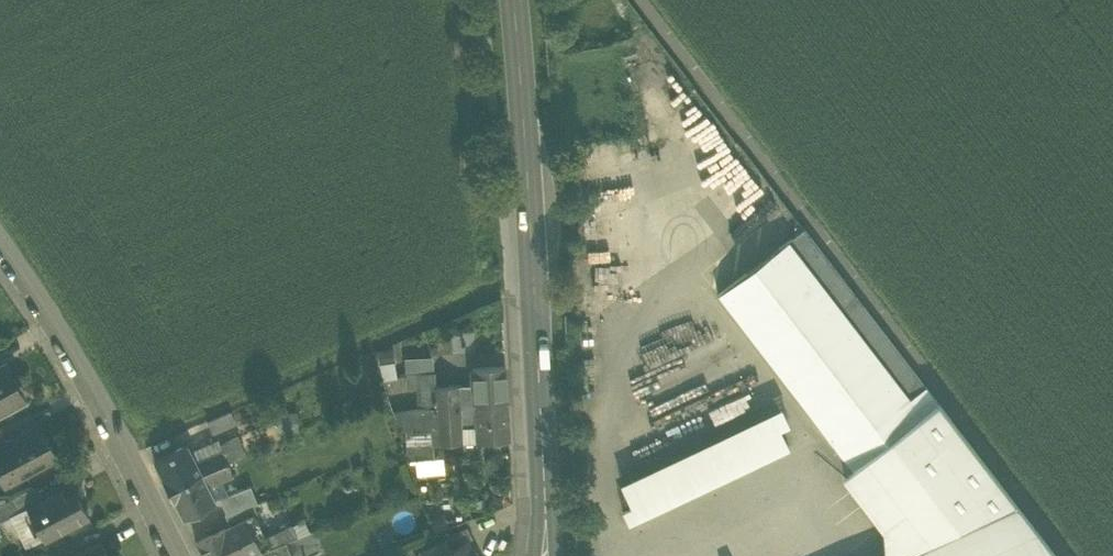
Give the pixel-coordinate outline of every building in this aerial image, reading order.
[(826,451),(844,474),(924,414),(911,397),(926,386),(804,228),(718,294),(834,444),(826,451)] [(393,347),(377,350),(380,365),(395,362),(396,362),(393,347)] [(416,372),(435,372),(434,356),(405,357),(406,373),(416,372)] [(395,362),(380,365),(382,380),(397,377),(395,362)] [(22,402),(2,364),(0,364),(0,413),(22,402)] [(472,368),(473,384),(475,403),(507,402),(505,366),(472,368)] [(417,388),(417,386),(416,372),(406,373),(407,388),(417,388)] [(435,372),(416,372),(417,386),(435,385),(435,372)] [(727,409),(760,394),(753,380),(720,395),(727,409)] [(460,408),(460,404),(459,384),(435,385),(436,409),(460,408)] [(473,384),(459,384),(460,404),(475,403),(473,384)] [(394,412),(400,429),(431,429),(431,409),(436,409),(435,385),(417,386),(417,388),(418,409),(394,412)] [(1042,537),(926,386),(911,397),(924,414),(844,474),(884,527),(886,555),(1000,555),(1042,537)] [(728,411),(735,423),(765,407),(759,395),(728,411)] [(507,402),(475,403),(476,440),(509,438),(507,402)] [(462,441),(476,440),(475,403),(460,404),(460,408),(462,441)] [(789,423),(780,405),(619,481),(630,505),(622,508),(628,521),(789,445),(780,427),(789,423)] [(462,442),(462,441),(460,408),(436,409),(438,443),(462,442)] [(431,429),(400,429),(406,444),(408,444),(433,441),(433,444),(438,443),(436,409),(431,409),(431,429)] [(207,420),(213,434),(237,424),(231,410),(207,420)] [(299,411),(278,412),(279,433),(300,432),(299,411)] [(5,485),(59,456),(40,422),(5,440),(0,443),(0,476),(5,485)] [(227,462),(245,454),(241,444),(237,434),(220,442),(223,449),(227,462)] [(253,439),(241,444),(245,454),(257,448),(253,439)] [(191,452),(195,461),(223,449),(220,442),(219,440),(191,452)] [(408,444),(409,459),(416,459),(434,457),(433,444),(433,441),(408,444)] [(163,477),(169,489),(201,473),(195,461),(191,452),(187,444),(155,460),(163,477)] [(227,462),(223,449),(195,461),(201,473),(227,462)] [(416,459),(417,475),(444,473),(443,456),(434,457),(416,459)] [(227,462),(201,473),(169,489),(174,500),(175,499),(184,516),(215,501),(214,499),(207,484),(221,478),(232,474),(227,462)] [(229,493),(221,478),(207,484),(214,499),(220,497),(229,493)] [(43,537),(44,539),(89,515),(70,480),(39,496),(25,504),(27,506),(43,537)] [(2,502),(9,515),(27,506),(25,504),(39,496),(33,485),(2,502)] [(255,513),(251,504),(258,501),(251,485),(229,493),(220,497),(227,513),(226,514),(231,525),(246,517),(255,513)] [(27,506),(9,515),(26,546),(43,537),(27,506)] [(429,519),(435,532),(450,526),(444,513),(429,519)] [(204,555),(249,555),(255,553),(262,550),(262,549),(246,517),(231,525),(225,528),(197,542),(204,555)] [(266,535),(271,546),(285,541),(298,537),(291,523),(266,535)] [(445,537),(451,549),(466,541),(473,537),(467,525),(445,537)] [(306,555),(310,555),(321,550),(314,531),(298,537),(306,555)] [(285,541),(271,546),(268,547),(268,546),(262,549),(262,550),(255,553),(256,555),(306,555),(298,537),(285,541)] [(445,537),(418,550),(421,555),(436,555),(451,549),(445,537)] [(1042,537),(1000,555),(1057,555),(1042,537)] [(101,541),(71,555),(109,555),(101,541)] [(466,541),(451,549),(436,555),(474,555),(466,541)]
